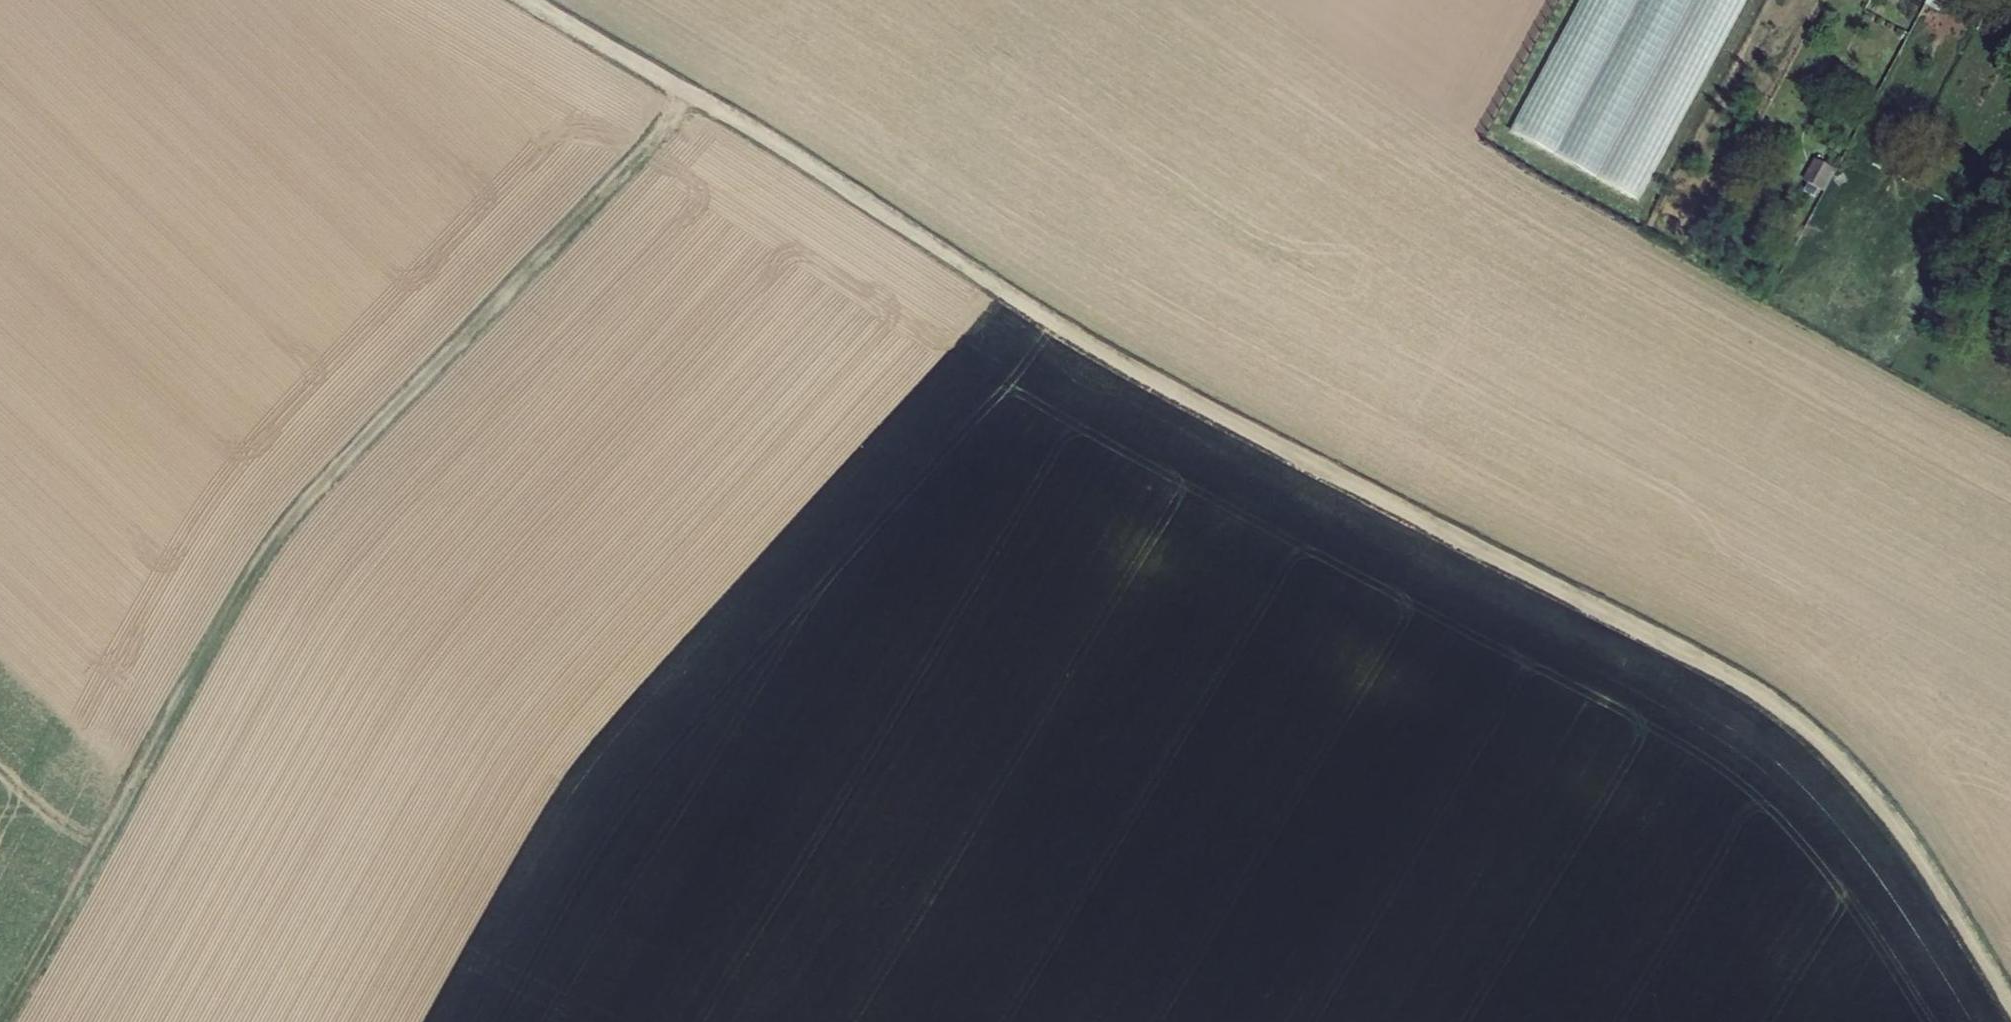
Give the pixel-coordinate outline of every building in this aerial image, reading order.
[(1507,132),(1637,204),(1746,0),(1578,0),(1507,132)] [(1823,189),(1835,168),(1816,157),(1804,179),(1823,189)]
